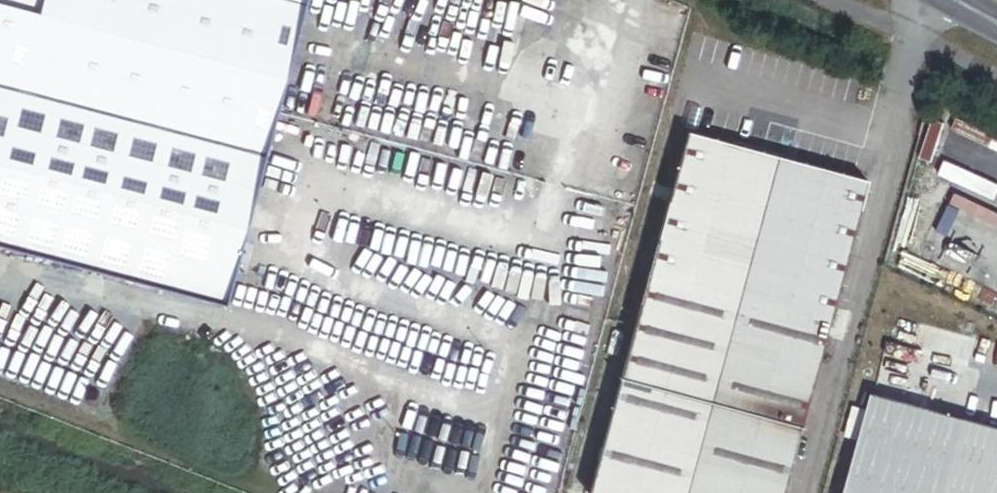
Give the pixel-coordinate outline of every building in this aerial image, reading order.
[(35,20),(40,0),(0,0),(0,11),(35,20)] [(35,20),(15,94),(261,160),(304,0),(40,0),(35,20)] [(0,11),(0,257),(219,316),(261,160),(15,94),(35,20),(0,11)] [(859,184),(680,137),(586,492),(778,492),(859,184)] [(965,425),(869,400),(844,492),(947,492),(965,425)] [(965,425),(947,492),(996,492),(996,434),(965,425)]
